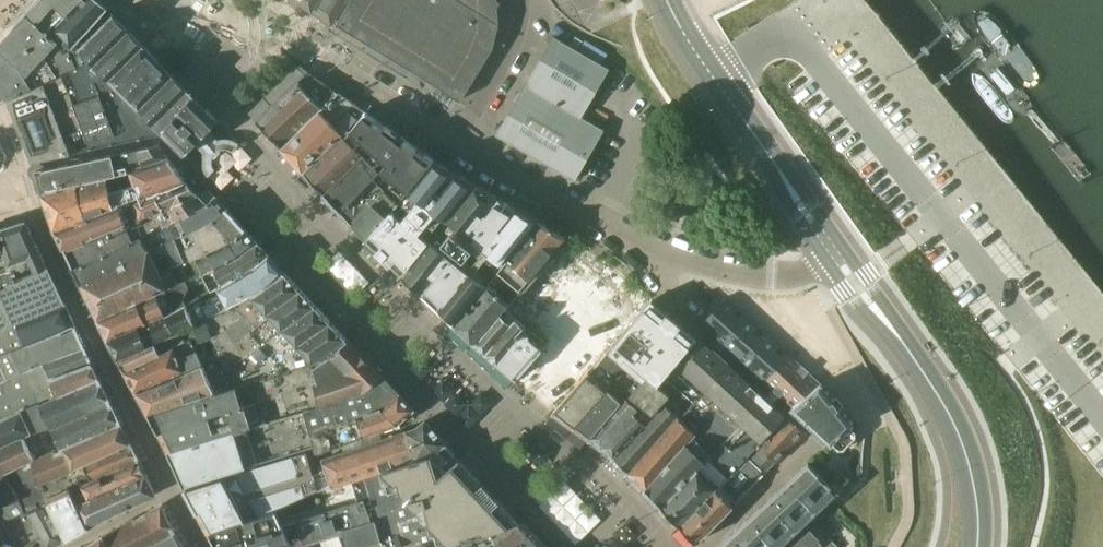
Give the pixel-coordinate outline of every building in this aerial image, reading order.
[(43,25),(44,25),(48,29),(50,27),(51,29),(54,26),(71,42),(74,42),(76,44),(109,8),(99,0),(39,0),(29,12),(43,25)] [(296,2),(328,23),(343,0),(293,0),(296,2)] [(332,24),(457,101),(490,48),(496,24),(497,23),(496,22),(494,2),(494,0),(347,0),(332,24)] [(77,50),(73,46),(76,44),(74,42),(71,42),(54,26),(51,29),(50,27),(48,29),(44,25),(43,25),(29,12),(0,43),(0,86),(8,99),(9,98),(81,62),(77,49),(77,50)] [(81,62),(9,98),(33,160),(163,132),(187,152),(197,142),(211,128),(220,119),(114,13),(77,49),(81,62)] [(604,129),(581,116),(609,68),(554,36),(497,134),(575,179),(604,129)] [(324,105),(326,107),(338,91),(309,71),(257,121),(281,147),(324,105)] [(352,101),(338,91),(326,107),(324,105),(281,147),(303,171),(322,154),(349,128),(365,111),(352,101)] [(408,189),(434,159),(365,111),(349,128),(372,149),(366,155),(378,167),(393,181),(396,179),(408,189)] [(219,137),(211,128),(197,142),(205,152),(204,156),(203,160),(204,165),(205,170),(208,173),(216,166),(214,163),(213,158),(213,156),(214,153),(216,150),(219,148),(222,146),(227,146),(230,147),(234,149),(239,143),(237,140),(233,138),(228,137),(224,137),(219,137)] [(322,154),(303,171),(326,194),(344,177),(366,155),(372,149),(349,128),(322,154)] [(41,192),(106,176),(129,171),(172,159),(159,142),(36,169),(41,192)] [(344,177),(326,194),(340,210),(373,176),(380,168),(378,167),(366,155),(344,177)] [(195,171),(186,177),(172,159),(129,171),(135,184),(142,196),(143,200),(133,203),(139,218),(162,211),(168,224),(207,202),(199,193),(208,186),(195,171)] [(467,195),(476,184),(434,159),(408,189),(402,197),(399,202),(397,204),(394,207),(432,239),(432,238),(449,218),(461,203),(467,195)] [(380,168),(373,176),(387,190),(390,186),(402,197),(408,189),(396,179),(393,181),(380,168)] [(111,192),(135,184),(129,171),(106,176),(111,192)] [(106,176),(41,192),(49,212),(55,231),(57,231),(121,204),(142,196),(135,184),(111,192),(106,176)] [(373,176),(340,210),(353,224),(385,192),(397,204),(399,202),(402,197),(390,186),(387,190),(373,176)] [(467,195),(449,218),(432,238),(451,253),(497,196),(476,184),(467,195)] [(366,237),(394,207),(397,204),(385,192),(353,224),(366,237)] [(162,211),(139,218),(140,220),(146,234),(141,236),(145,244),(149,253),(165,246),(194,233),(211,225),(229,210),(228,208),(217,195),(216,196),(207,202),(168,224),(162,211)] [(57,231),(64,248),(128,222),(129,225),(140,220),(139,218),(133,203),(143,200),(142,196),(121,204),(57,231)] [(497,196),(451,253),(470,268),(518,208),(497,196)] [(387,260),(386,260),(402,275),(432,239),(394,207),(366,237),(387,260)] [(518,208),(470,268),(488,283),(500,269),(539,220),(526,212),(518,208)] [(247,229),(235,216),(229,210),(211,225),(194,233),(198,242),(186,247),(192,260),(197,257),(232,242),(247,229)] [(0,228),(0,326),(14,321),(13,318),(31,312),(66,300),(49,264),(28,219),(0,228)] [(128,222),(64,248),(73,269),(135,239),(141,236),(146,234),(140,220),(129,225),(128,222)] [(539,220),(500,269),(521,287),(566,236),(567,236),(539,220)] [(232,242),(197,257),(204,273),(243,254),(258,241),(247,228),(247,229),(232,242)] [(149,253),(81,284),(100,323),(179,285),(172,267),(160,272),(155,260),(168,254),(174,267),(192,260),(186,247),(198,242),(194,233),(165,246),(149,253)] [(73,269),(80,284),(81,284),(149,253),(141,236),(135,239),(73,269)] [(521,287),(501,308),(513,318),(522,326),(519,330),(540,348),(515,377),(517,378),(517,377),(535,393),(535,394),(536,395),(554,410),(610,349),(653,298),(614,265),(566,236),(521,287)] [(420,291),(455,325),(488,283),(470,268),(451,253),(432,238),(432,239),(402,275),(420,291)] [(268,252),(258,241),(243,254),(204,273),(202,274),(206,281),(211,290),(221,285),(259,265),(270,254),(269,252),(268,252)] [(204,307),(209,317),(233,305),(270,285),(285,271),(286,270),(270,254),(264,260),(259,265),(221,285),(227,295),(223,297),(221,293),(208,299),(210,304),(204,307)] [(500,269),(488,283),(455,325),(472,341),(501,308),(521,287),(500,269)] [(346,336),(285,271),(270,285),(233,305),(191,325),(187,339),(201,367),(216,361),(229,389),(312,360),(328,353),(346,336)] [(200,275),(187,281),(189,287),(189,288),(206,281),(202,274),(200,275)] [(125,311),(101,323),(109,339),(109,340),(110,341),(186,302),(184,299),(189,288),(189,287),(187,281),(179,285),(165,292),(150,299),(125,311)] [(119,359),(120,358),(121,360),(191,325),(209,317),(204,307),(199,296),(186,302),(110,342),(119,359)] [(664,377),(698,336),(653,298),(610,349),(628,365),(646,381),(649,378),(658,385),(664,377)] [(724,299),(702,324),(720,340),(724,343),(747,317),(744,314),(737,308),(725,298),(724,299)] [(26,343),(76,323),(66,301),(67,301),(66,300),(31,312),(13,318),(14,321),(0,326),(0,353),(26,343)] [(472,341),(475,343),(484,352),(513,318),(501,308),(472,341)] [(747,317),(724,343),(742,360),(745,362),(768,336),(766,334),(747,317)] [(513,318),(484,352),(500,365),(501,365),(515,377),(540,348),(519,330),(522,326),(513,318)] [(76,323),(26,343),(0,353),(0,361),(6,373),(22,365),(22,367),(84,342),(76,324),(76,323)] [(121,360),(125,369),(126,371),(187,339),(191,325),(121,360)] [(414,411),(416,410),(381,372),(365,356),(346,336),(328,353),(312,360),(229,389),(150,416),(159,431),(168,450),(267,420),(299,411),(314,446),(316,453),(399,424),(414,410),(414,411)] [(698,336),(664,377),(693,401),(729,362),(714,348),(712,350),(698,336)] [(768,336),(745,362),(763,378),(765,380),(766,381),(789,355),(786,352),(768,336)] [(187,339),(126,371),(138,394),(201,367),(187,339)] [(85,345),(84,342),(22,367),(22,365),(6,373),(0,376),(0,414),(38,397),(39,400),(100,377),(85,345)] [(554,410),(554,411),(575,427),(628,365),(610,349),(554,410)] [(765,380),(765,381),(791,405),(819,381),(800,363),(790,353),(789,355),(766,381),(765,380)] [(201,367),(138,394),(150,416),(229,389),(216,361),(201,367)] [(762,393),(729,362),(693,401),(691,404),(704,416),(711,409),(730,427),(738,419),(762,441),(785,415),(762,393)] [(646,381),(628,365),(575,427),(591,439),(634,390),(636,392),(646,381)] [(121,420),(100,377),(39,400),(38,397),(0,414),(0,438),(3,444),(0,446),(0,465),(1,465),(2,467),(31,454),(32,456),(61,443),(65,440),(77,435),(121,420)] [(634,390),(591,439),(614,456),(663,402),(677,416),(678,415),(679,416),(691,404),(693,401),(664,377),(658,385),(649,378),(646,381),(636,392),(634,390)] [(838,448),(843,448),(856,436),(856,431),(850,425),(853,422),(821,383),(822,383),(819,381),(791,405),(831,443),(833,442),(838,448)] [(677,416),(663,402),(614,456),(614,457),(614,456),(629,469),(677,416)] [(677,416),(629,469),(630,471),(629,472),(642,484),(704,416),(691,404),(679,416),(678,415),(677,416)] [(711,409),(704,416),(642,484),(645,487),(659,502),(730,427),(711,409)] [(217,435),(168,450),(169,454),(184,486),(217,476),(248,466),(314,446),(299,411),(270,420),(267,420),(217,435)] [(785,415),(760,443),(759,444),(777,462),(805,433),(785,415)] [(446,442),(425,419),(417,427),(406,431),(406,432),(325,458),(326,460),(328,468),(333,486),(333,487),(351,482),(375,474),(434,453),(446,442)] [(738,419),(730,427),(659,502),(671,515),(679,523),(708,494),(759,444),(762,441),(738,419)] [(18,487),(131,442),(121,420),(77,435),(65,440),(61,443),(32,456),(31,454),(2,467),(18,487)] [(70,485),(139,457),(131,442),(18,487),(23,498),(25,503),(47,494),(70,485)] [(368,509),(372,521),(376,520),(383,542),(384,546),(438,546),(449,544),(494,529),(519,521),(492,491),(491,491),(479,479),(480,478),(459,456),(457,453),(446,442),(435,453),(375,474),(380,489),(381,493),(384,504),(368,509)] [(759,444),(708,494),(679,523),(697,542),(762,476),(777,462),(759,444)] [(208,530),(321,489),(333,486),(328,468),(313,473),(307,454),(261,467),(209,481),(186,489),(208,530)] [(139,457),(70,485),(78,503),(147,474),(140,459),(139,457)] [(832,487),(830,485),(809,462),(716,546),(767,546),(832,487)] [(23,498),(18,487),(2,467),(1,465),(0,465),(0,468),(1,469),(0,469),(0,506),(23,498)] [(78,503),(89,527),(153,495),(155,491),(147,474),(78,503)] [(208,530),(210,534),(211,536),(211,537),(213,540),(214,542),(216,546),(217,546),(289,546),(298,545),(342,530),(372,521),(368,509),(384,504),(381,493),(380,489),(375,474),(351,482),(356,494),(281,521),(277,513),(273,506),(208,530)] [(840,496),(841,495),(847,490),(837,479),(830,485),(832,487),(840,496)] [(70,485),(47,494),(68,538),(89,527),(78,503),(70,485)] [(25,503),(34,521),(50,546),(52,546),(67,539),(68,538),(47,494),(25,503)] [(0,506),(0,546),(23,546),(37,537),(41,545),(38,546),(50,546),(34,521),(25,503),(23,498),(0,506)] [(103,536),(109,546),(143,546),(174,529),(171,523),(167,514),(163,507),(162,505),(145,514),(140,517),(135,519),(123,526),(120,527),(117,529),(115,530),(112,531),(104,536),(103,536)] [(376,520),(372,521),(342,530),(346,545),(347,546),(365,546),(383,542),(376,520)] [(780,546),(838,546),(827,535),(833,529),(825,520),(819,526),(813,520),(799,532),(798,531),(784,544),(784,543),(780,546)] [(531,533),(530,533),(519,521),(494,529),(499,546),(544,546),(531,533)] [(176,533),(175,531),(174,529),(143,546),(183,546),(176,533)] [(438,546),(499,546),(494,529),(449,544),(438,546)] [(289,546),(339,546),(346,545),(342,530),(298,545),(289,546)] [(103,536),(86,546),(109,546),(103,536)]
